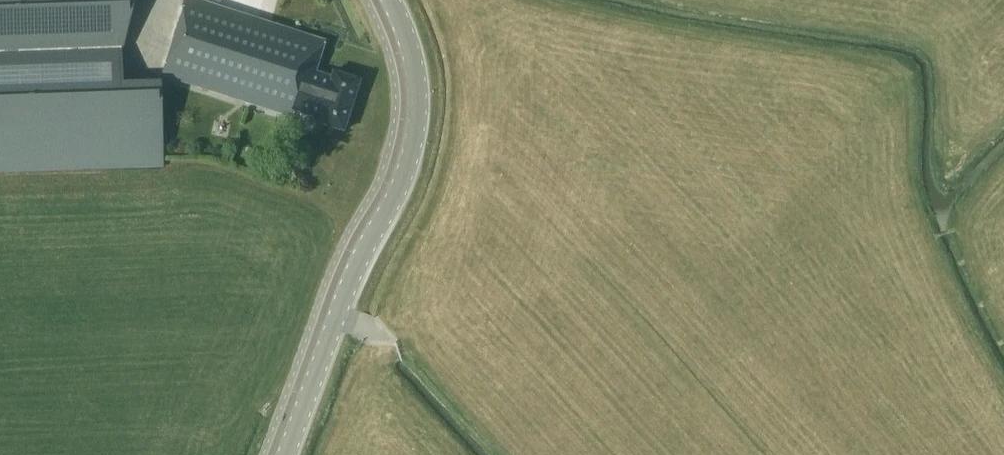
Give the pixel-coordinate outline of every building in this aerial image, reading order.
[(198,0),(185,0),(161,75),(263,108),(267,95),(291,103),(289,110),(317,119),(316,123),(343,131),(359,80),(333,72),(331,77),(315,72),(325,41),(198,0)] [(161,154),(159,83),(121,84),(119,47),(0,51),(0,160),(161,154)]
